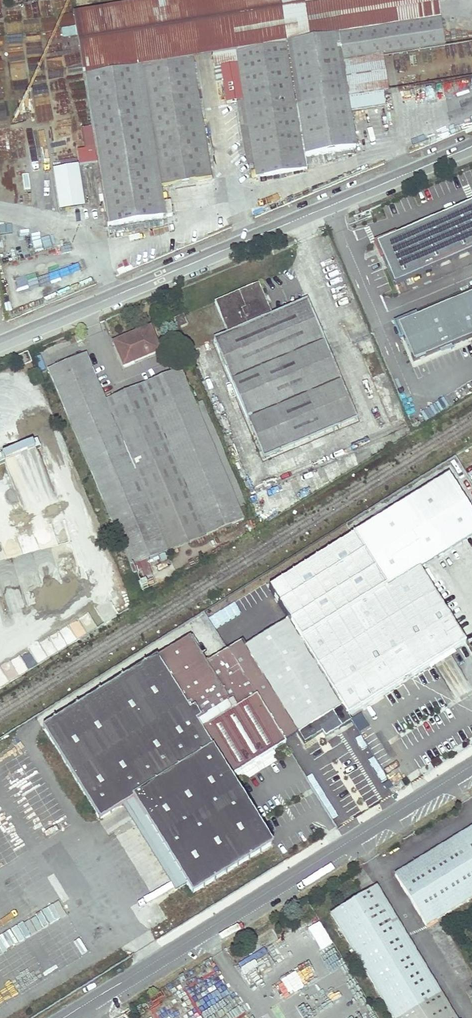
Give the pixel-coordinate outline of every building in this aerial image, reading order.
[(73,15),(95,151),(97,164),(107,226),(171,216),(169,203),(163,204),(160,187),(211,180),(192,59),(183,0),(165,0),(73,15)] [(280,0),(183,0),(192,59),(211,56),(213,68),(221,67),(226,103),(235,102),(240,134),(247,133),(252,165),(255,178),(306,169),(304,157),(280,0)] [(304,157),(355,148),(349,111),(384,105),(382,94),(386,93),(381,57),(443,47),(436,0),(280,0),(304,157)] [(213,68),(219,104),(226,103),(221,67),(213,68)] [(240,134),(246,166),(252,165),(247,133),(240,134)] [(97,164),(95,151),(78,153),(80,167),(97,164)] [(77,158),(59,161),(60,167),(53,168),(59,211),(84,207),(77,158)] [(376,244),(394,284),(471,251),(471,203),(376,244)] [(214,302),(227,334),(213,340),(230,380),(323,341),(306,301),(271,315),(258,284),(214,302)] [(397,324),(412,361),(471,336),(471,293),(397,324)] [(173,320),(177,329),(186,325),(182,316),(173,320)] [(123,367),(159,352),(149,328),(137,333),(113,343),(123,367)] [(263,458),(356,419),(323,341),(230,380),(263,458)] [(26,353),(17,357),(18,358),(21,366),(30,362),(26,353)] [(86,356),(48,372),(133,574),(140,571),(137,565),(243,520),(238,509),(194,405),(179,370),(105,402),(86,356)] [(243,506),(200,403),(194,405),(238,509),(243,506)] [(285,744),(284,742),(298,733),(304,744),(322,733),(325,738),(352,722),(349,716),(465,644),(419,570),(471,537),(471,515),(449,477),(225,615),(231,626),(233,625),(241,638),(259,669),(254,672),(236,641),(226,647),(227,649),(204,664),(189,639),(156,659),(155,658),(42,728),(100,821),(133,800),(192,895),(271,846),(230,778),(285,744)] [(179,568),(167,576),(170,581),(182,573),(179,568)] [(259,669),(241,638),(236,641),(254,672),(259,669)] [(360,732),(366,729),(360,718),(354,721),(360,732)] [(395,875),(425,926),(471,898),(471,828),(395,875)] [(375,887),(330,914),(393,1017),(454,1017),(375,887)] [(163,990),(141,1002),(145,1009),(166,996),(163,990)]
